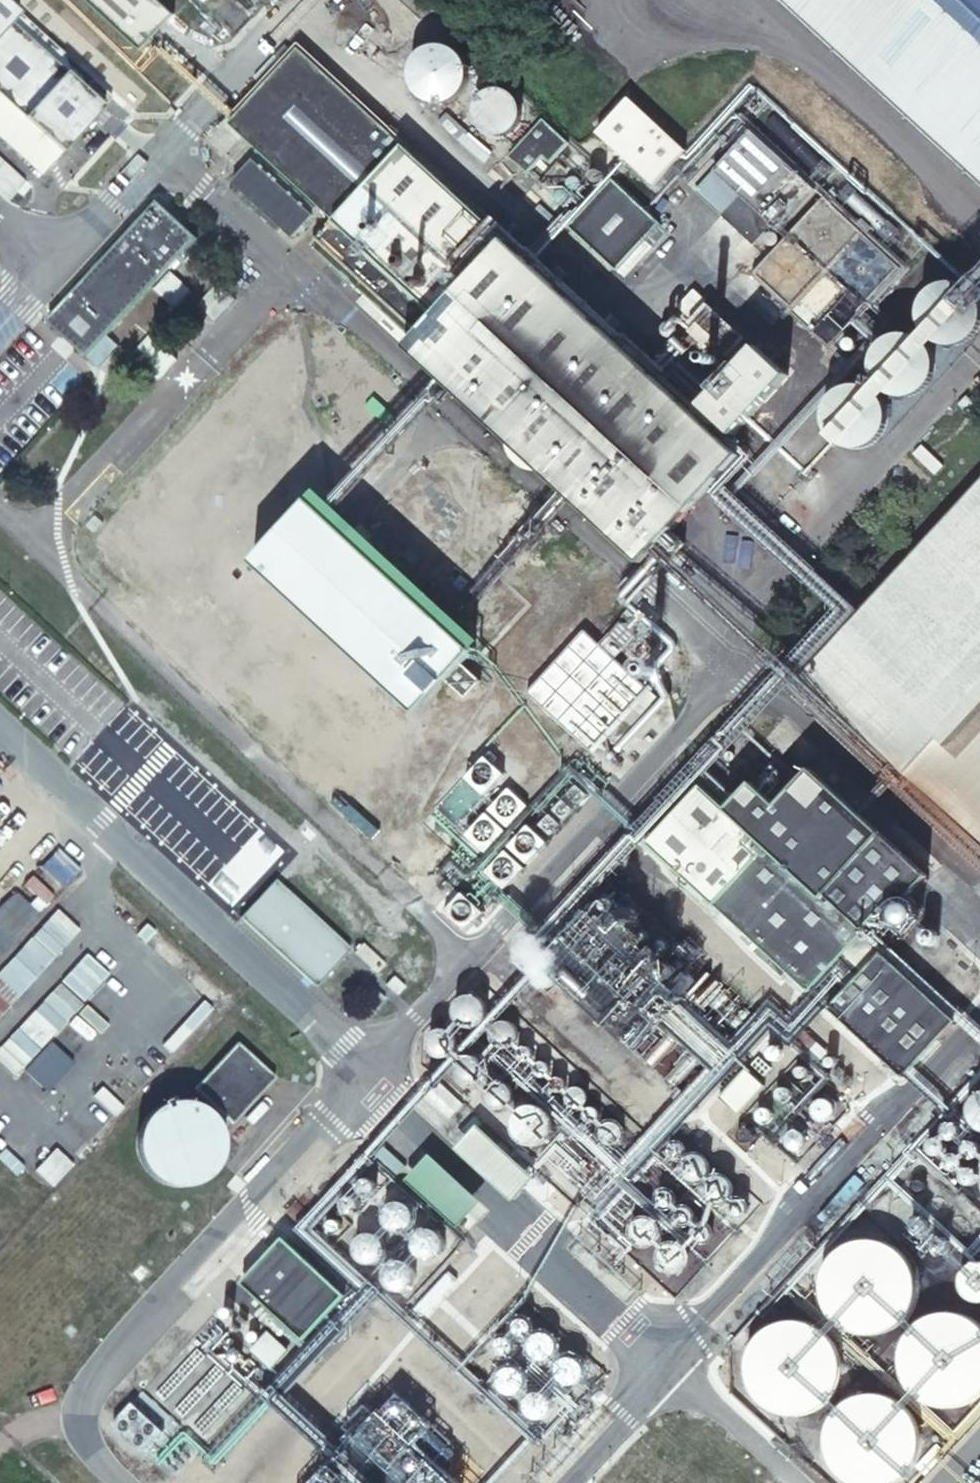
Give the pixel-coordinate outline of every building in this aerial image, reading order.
[(5,0),(0,0),(0,139),(40,175),(111,97),(5,0)] [(161,0),(86,0),(139,49),(174,11),(161,0)] [(979,198),(979,0),(764,0),(979,198)] [(430,90),(443,79),(445,81),(469,60),(440,27),(403,59),(430,90)] [(297,51),(228,126),(334,224),(311,248),(412,340),(404,350),(639,565),(739,456),(297,51)] [(476,89),(495,123),(523,107),(505,73),(476,89)] [(631,101),(600,135),(655,184),(685,151),(631,101)] [(564,143),(538,119),(505,155),(523,173),(538,157),(545,163),(564,143)] [(219,121),(197,144),(216,160),(237,137),(219,121)] [(749,130),(694,191),(753,246),(772,225),(779,231),(816,191),(749,130)] [(0,139),(0,175),(22,195),(40,175),(0,139)] [(254,153),(232,175),(291,232),(312,211),(254,153)] [(821,201),(752,275),(830,347),(900,272),(821,201)] [(155,205),(46,323),(85,360),(196,241),(155,205)] [(835,399),(833,402),(832,403),(830,407),(829,411),(828,415),(827,419),(826,424),(828,429),(829,434),(832,437),(835,441),(838,445),(843,447),(848,449),(854,451),(858,451),(866,449),(872,447),(877,444),(882,437),(884,431),(886,426),(888,418),(886,409),(882,403),(889,395),(892,397),(896,398),(902,398),(906,399),(912,399),(918,397),(922,394),(928,388),(931,383),(932,377),(934,371),(934,365),(933,359),(930,352),(935,345),(940,347),(945,348),(951,349),(956,348),(961,347),(965,345),(970,341),(974,337),(976,333),(977,328),(979,325),(979,321),(979,314),(979,310),(977,304),(975,301),(969,295),(964,292),(958,290),(952,289),(946,289),(941,290),(936,291),(931,296),(927,297),(925,300),(922,305),(920,310),(919,314),(919,317),(919,321),(919,325),(921,330),(923,335),(917,342),(914,341),(911,340),(906,339),(901,339),(895,340),(892,341),(888,343),(883,346),(880,350),(877,355),(875,360),(874,364),(874,369),(873,372),(874,376),(875,380),(878,385),(871,393),(866,391),(862,390),(856,390),(850,391),(846,392),(840,395),(835,399)] [(799,677),(979,844),(979,480),(799,677)] [(309,504),(253,563),(417,713),(471,654),(309,504)] [(584,630),(525,693),(588,750),(646,687),(584,630)] [(698,789),(646,845),(678,874),(729,817),(698,789)] [(861,938),(729,817),(678,874),(808,993),(861,938)] [(912,893),(928,876),(882,834),(822,898),(860,934),(904,886),(912,893)] [(276,874),(241,911),(316,982),(351,946),(276,874)] [(39,910),(14,887),(0,902),(0,952),(39,910)] [(676,944),(625,902),(607,901),(594,891),(593,910),(607,922),(590,921),(581,932),(560,930),(589,954),(573,953),(560,969),(568,969),(583,982),(581,1001),(590,1002),(635,1039),(660,1008),(674,1009),(676,987),(682,979),(674,972),(676,944)] [(919,922),(920,918),(921,914),(921,910),(921,909),(919,905),(917,902),(913,899),(910,897),(907,896),(905,896),(901,896),(897,897),(893,900),(890,903),(888,906),(886,911),(886,915),(887,919),(888,920),(889,923),(892,926),(896,929),(900,930),(904,931),(909,930),(913,928),(916,926),(919,922)] [(79,925),(55,904),(0,968),(0,1016),(79,925)] [(58,1029),(109,969),(85,948),(0,1048),(49,1089),(82,1050),(58,1029)] [(956,1020),(881,951),(828,1008),(904,1078),(956,1020)] [(181,1182),(277,1073),(236,1038),(186,1095),(173,1084),(128,1136),(181,1182)] [(745,1071),(720,1099),(738,1116),(764,1088),(745,1071)] [(979,1092),(977,1093),(974,1095),(973,1096),(971,1098),(969,1102),(967,1107),(968,1115),(970,1121),(971,1123),(974,1126),(979,1130),(979,1091),(979,1092)] [(510,1122),(533,1137),(552,1108),(530,1093),(510,1122)] [(943,1135),(946,1137),(949,1139),(952,1139),(956,1138),(958,1136),(960,1133),(961,1129),(960,1126),(958,1123),(955,1121),(952,1120),(948,1121),(945,1122),(943,1125),(942,1128),(942,1132),(943,1135)] [(476,1128),(455,1152),(511,1204),(534,1179),(476,1128)] [(934,1138),(932,1140),(930,1143),(930,1146),(931,1149),(933,1151),(936,1152),(940,1151),(942,1150),(944,1147),(944,1144),(943,1141),(940,1139),(937,1138),(934,1138)] [(963,1148),(963,1151),(965,1154),(968,1156),(971,1157),(974,1157),(977,1155),(979,1153),(979,1151),(979,1145),(979,1143),(977,1141),(974,1140),(971,1139),(968,1140),(965,1142),(963,1145),(963,1148)] [(945,1160),(945,1163),(945,1166),(947,1169),(950,1170),(953,1171),(956,1170),(959,1169),(961,1166),(961,1163),(961,1160),(960,1157),(957,1155),(954,1154),(951,1154),(948,1155),(946,1158),(945,1160)] [(284,1230),(238,1277),(299,1336),(345,1290),(284,1230)] [(910,1310),(916,1294),(916,1278),(910,1263),(900,1250),(893,1245),(878,1240),(861,1240),(846,1245),(839,1250),(829,1263),(823,1278),(823,1294),(829,1310),(834,1316),(846,1327),(862,1332),(878,1332),(886,1330),(900,1322),(910,1310)] [(975,1328),(961,1320),(953,1318),(938,1318),(923,1324),(911,1334),(903,1347),(901,1355),(901,1371),(903,1378),(911,1392),(923,1402),(938,1407),(954,1407),(968,1402),(975,1397),(979,1391),(979,1335),(975,1328)] [(833,1390),(838,1375),(839,1358),(833,1343),(828,1336),(816,1326),(800,1320),(784,1320),(769,1326),(762,1331),(752,1343),(746,1359),(746,1375),(748,1383),(756,1397),(769,1407),(784,1413),(801,1413),(816,1407),(823,1403),(833,1390)] [(909,1459),(914,1444),(914,1428),(909,1413),(899,1401),(885,1393),(877,1391),(869,1390),(854,1393),(840,1401),(830,1413),(825,1428),(825,1444),(827,1452),(835,1465),(847,1475),(862,1481),(877,1481),(885,1479),(899,1471),(909,1459)] [(146,1449),(164,1423),(129,1397),(110,1424),(146,1449)] [(460,1475),(438,1452),(439,1451),(413,1437),(391,1413),(365,1400),(352,1412),(342,1431),(330,1453),(312,1470),(305,1482),(455,1482),(460,1475)]
